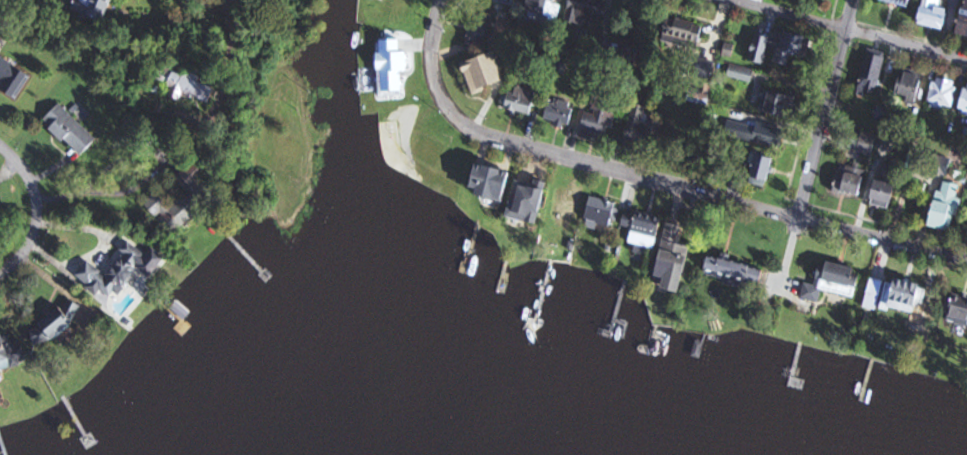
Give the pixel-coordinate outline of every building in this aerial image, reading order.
[(77,12),(105,23),(114,0),(81,0),(77,12)] [(554,4),(555,0),(529,0),(526,14),(557,21),(561,6),(554,4)] [(566,20),(596,29),(604,0),(572,0),(566,20)] [(918,24),(945,30),(950,10),(938,7),(940,0),(924,0),(918,24)] [(958,34),(966,36),(966,0),(958,34)] [(487,45),(495,16),(474,10),(466,40),(487,45)] [(705,26),(669,17),(664,39),(699,48),(705,26)] [(764,65),(767,46),(778,48),(775,63),(789,66),(791,55),(808,58),(812,37),(783,32),(782,39),(754,35),(749,63),(764,65)] [(403,72),(408,71),(408,51),(402,51),(402,40),(381,41),(381,94),(404,93),(403,72)] [(462,64),(472,93),(505,82),(495,52),(462,64)] [(857,91),(875,96),(886,58),(867,53),(857,91)] [(16,100),(31,77),(0,57),(0,79),(5,82),(0,89),(0,90),(16,100)] [(186,76),(160,66),(155,81),(179,90),(179,91),(211,103),(216,89),(199,83),(201,77),(187,72),(186,76)] [(914,105),(926,78),(905,69),(895,93),(907,98),(905,102),(914,105)] [(951,110),(958,83),(936,77),(929,105),(951,110)] [(530,116),(536,92),(515,87),(513,95),(504,92),(500,108),(530,116)] [(794,96),(764,92),(761,113),(791,117),(794,96)] [(586,112),(581,136),(609,142),(617,100),(595,95),(591,113),(586,112)] [(571,125),(571,101),(547,101),(547,125),(571,125)] [(60,104),(43,121),(80,157),(97,140),(60,104)] [(663,125),(644,120),(647,107),(633,104),(623,146),(638,150),(639,145),(657,150),(663,125)] [(780,147),(783,130),(729,120),(726,137),(780,147)] [(872,156),(876,136),(863,133),(859,153),(872,156)] [(749,183),(767,188),(775,159),(757,155),(749,183)] [(931,171),(948,176),(953,160),(935,155),(931,171)] [(221,198),(193,162),(174,176),(187,193),(168,208),(157,193),(145,203),(171,236),(221,198)] [(902,168),(882,163),(873,204),(893,208),(902,168)] [(503,201),(511,173),(479,164),(471,192),(503,201)] [(860,197),(866,171),(839,166),(834,192),(860,197)] [(508,216),(537,224),(548,187),(518,178),(508,216)] [(961,186),(942,181),(931,226),(950,230),(961,186)] [(582,215),(578,187),(555,189),(558,218),(582,215)] [(589,226),(616,226),(616,200),(589,200),(589,226)] [(633,246),(658,246),(658,217),(632,217),(633,246)] [(666,277),(663,289),(682,293),(691,246),(679,244),(683,226),(667,223),(657,275),(666,277)] [(104,273),(87,261),(77,275),(113,302),(147,256),(127,242),(104,273)] [(711,255),(706,276),(760,291),(766,270),(711,255)] [(823,291),(853,298),(861,270),(823,261),(816,286),(805,283),(801,299),(820,304),(823,291)] [(887,279),(882,309),(919,315),(924,285),(887,279)] [(947,321),(966,325),(966,297),(953,294),(947,321)] [(40,348),(83,314),(71,299),(28,333),(40,348)] [(24,365),(16,333),(0,337),(0,372),(24,365)]
